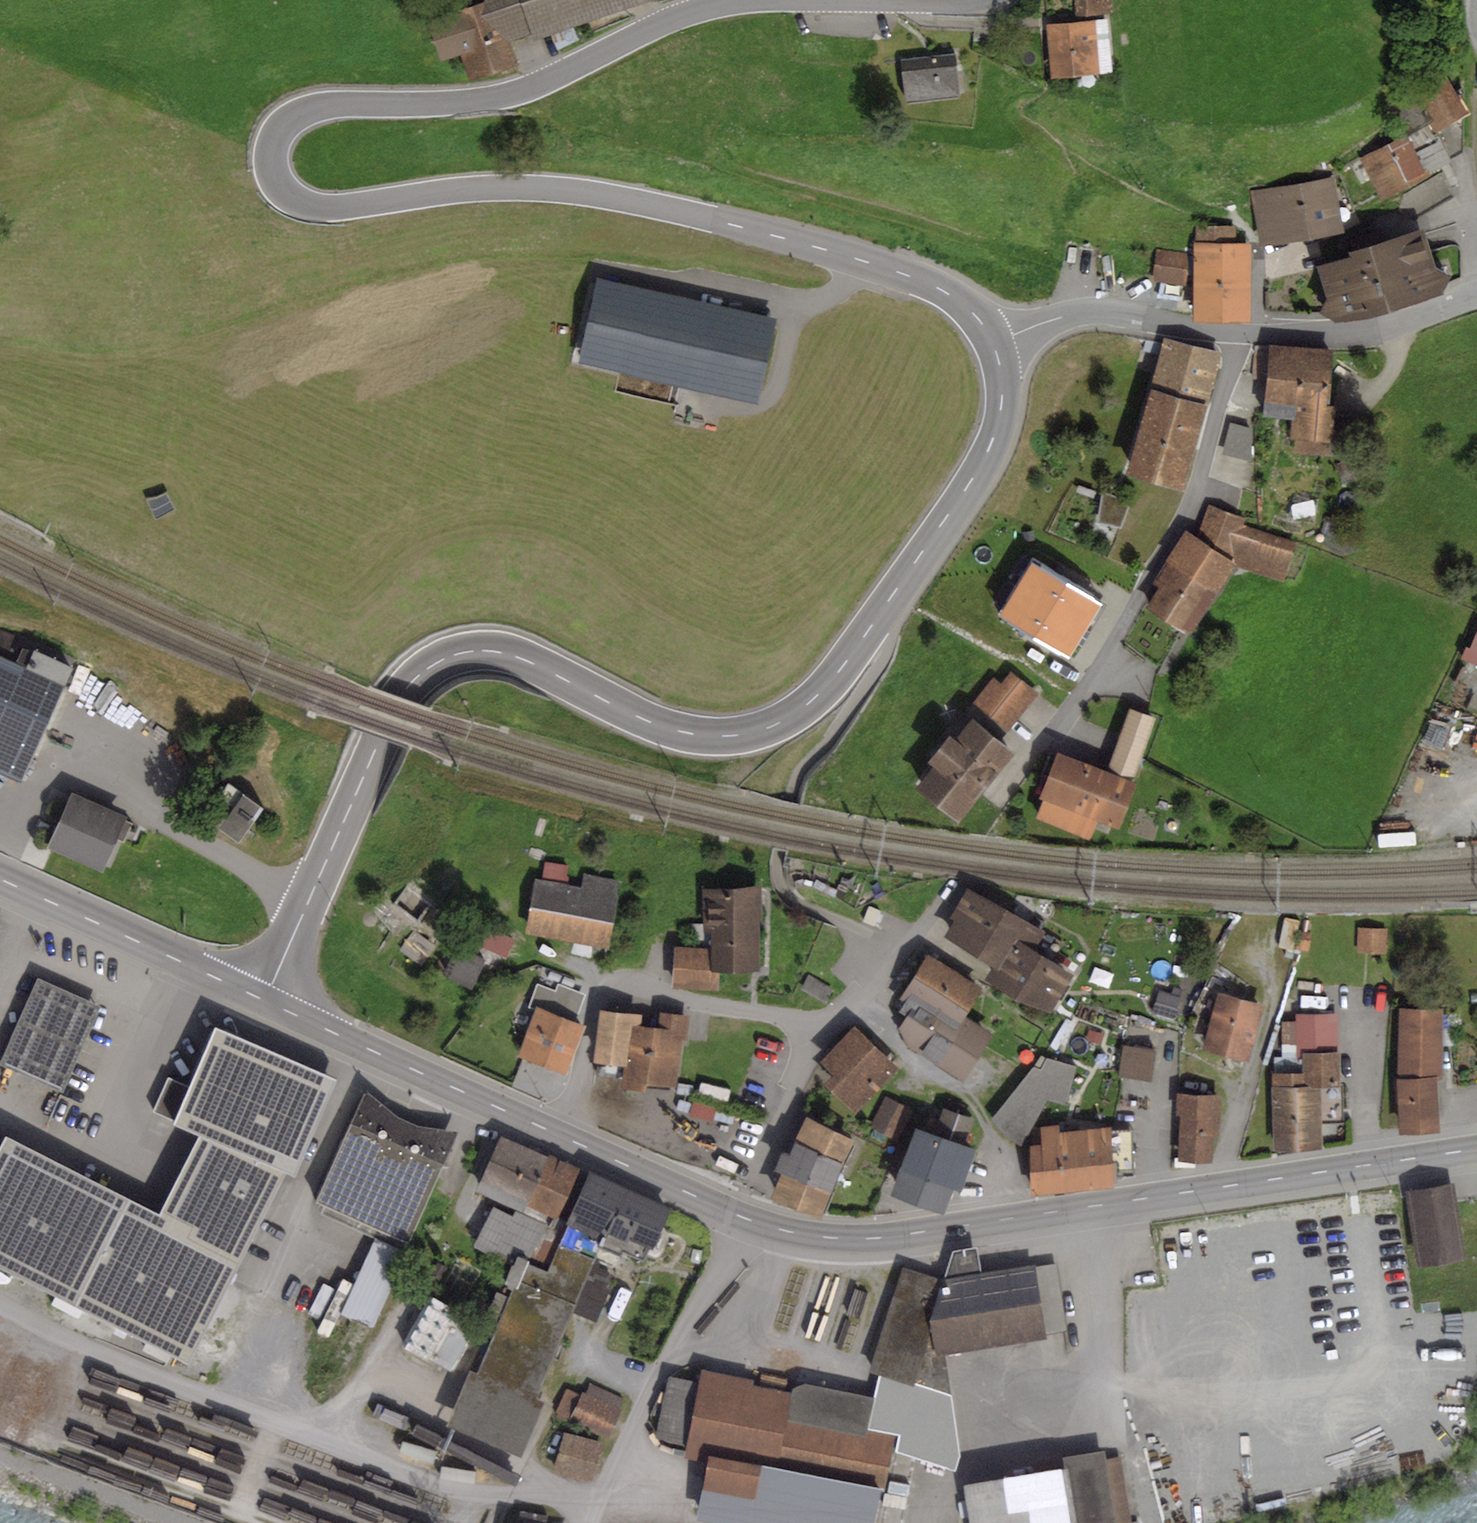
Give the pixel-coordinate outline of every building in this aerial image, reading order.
[(459,13),(483,79),(534,60),(527,40),(637,0),(494,0),(459,13)] [(1134,65),(1121,0),(1083,0),(1086,17),(1057,23),(1068,78),(1134,65)] [(974,93),(965,46),(912,56),(920,102),(974,93)] [(1432,71),(1401,88),(1424,129),(1456,111),(1432,71)] [(1417,124),(1351,160),(1372,199),(1438,163),(1417,124)] [(1331,181),(1250,195),(1258,242),(1340,228),(1331,181)] [(1335,259),(1312,263),(1318,320),(1435,295),(1445,276),(1427,269),(1413,229),(1336,249),(1335,259)] [(1190,260),(1158,256),(1152,283),(1188,287),(1188,318),(1246,321),(1247,246),(1191,251),(1190,260)] [(780,315),(595,275),(577,355),(762,395),(780,315)] [(1214,356),(1166,344),(1132,471),(1180,484),(1214,356)] [(1337,357),(1267,351),(1264,393),(1298,396),(1296,433),(1331,435),(1337,357)] [(1214,469),(1248,476),(1260,423),(1226,415),(1214,469)] [(1208,509),(1151,603),(1190,628),(1231,567),(1281,581),(1304,522),(1269,512),(1260,537),(1247,533),(1252,523),(1208,509)] [(1095,607),(1039,572),(1010,616),(1066,652),(1095,607)] [(0,647),(0,772),(20,781),(73,664),(37,648),(31,661),(0,647)] [(1008,676),(977,712),(1001,732),(1031,696),(1008,676)] [(1119,772),(1059,749),(1039,798),(1046,801),(1041,813),(1099,835),(1105,820),(1120,826),(1160,722),(1141,715),(1119,772)] [(947,746),(932,735),(908,766),(918,773),(902,792),(946,826),(1005,752),(966,722),(947,746)] [(263,800),(229,775),(218,790),(232,801),(220,818),(240,832),(263,800)] [(130,813),(75,788),(49,845),(104,870),(130,813)] [(580,884),(535,876),(525,929),(609,943),(621,875),(583,869),(580,884)] [(763,881),(704,884),(705,927),(712,927),(711,944),(714,965),(759,965),(763,881)] [(1049,927),(967,881),(949,913),(953,915),(945,930),(996,959),(988,972),(1054,1009),(1078,966),(1039,945),(1049,927)] [(409,886),(396,903),(417,920),(430,904),(409,886)] [(461,934),(507,952),(513,937),(468,918),(461,934)] [(1389,927),(1359,925),(1358,951),(1388,952),(1389,927)] [(414,930),(400,949),(423,965),(436,947),(414,930)] [(485,953),(457,940),(445,967),(472,979),(485,953)] [(711,944),(675,941),(673,983),(718,985),(719,965),(714,965),(711,944)] [(982,984),(928,949),(900,991),(905,995),(900,1003),(908,1008),(909,1005),(914,1009),(920,999),(922,997),(957,1021),(964,1011),(982,984)] [(103,1001),(39,973),(2,1058),(65,1086),(103,1001)] [(555,989),(536,982),(528,1005),(533,1007),(517,1050),(567,1068),(585,1020),(577,1017),(586,992),(558,981),(555,989)] [(1182,995),(1160,988),(1153,1011),(1175,1018),(1182,995)] [(1265,1004),(1217,991),(1201,1049),(1249,1062),(1265,1004)] [(908,1008),(900,1022),(908,1040),(963,1076),(992,1029),(964,1011),(957,1021),(920,999),(914,1009),(909,1005),(908,1008)] [(1444,1003),(1399,1003),(1400,1071),(1394,1072),(1398,1127),(1442,1126),(1438,1073),(1444,1074),(1444,1003)] [(642,1009),(601,1004),(595,1053),(624,1057),(621,1081),(649,1084),(649,1078),(678,1081),(687,1012),(662,1009),(660,1023),(640,1021),(642,1009)] [(1271,1066),(1274,1147),(1325,1146),(1323,1084),(1342,1084),(1340,1011),(1297,1012),(1297,1018),(1281,1018),(1282,1066),(1271,1066)] [(855,1019),(822,1054),(834,1065),(824,1076),(857,1107),(901,1062),(855,1019)] [(263,1042),(218,1023),(195,1065),(174,1057),(153,1105),(230,1140),(195,1229),(245,1253),(301,1166),(336,1084),(261,1050),(263,1042)] [(1157,1048),(1123,1042),(1119,1071),(1152,1077),(1157,1048)] [(1003,1129),(1019,1143),(1050,1098),(1067,1101),(1077,1063),(1047,1055),(1042,1065),(1034,1064),(992,1116),(1003,1129)] [(397,1112),(367,1086),(318,1193),(411,1232),(458,1126),(419,1121),(397,1112)] [(1221,1092),(1178,1089),(1177,1109),(1182,1109),(1178,1156),(1215,1159),(1221,1092)] [(883,1093),(869,1124),(898,1138),(912,1107),(883,1093)] [(935,1124),(917,1117),(891,1184),(944,1204),(953,1180),(962,1183),(979,1140),(969,1136),(978,1114),(944,1101),(935,1124)] [(807,1109),(795,1133),(843,1155),(857,1133),(807,1109)] [(1041,1128),(1042,1145),(1030,1146),(1033,1194),(1115,1189),(1111,1128),(1060,1132),(1059,1126),(1041,1128)] [(8,1127),(0,1141),(0,1258),(73,1296),(129,1190),(8,1127)] [(525,1207),(550,1153),(501,1131),(477,1184),(525,1207)] [(782,1143),(774,1161),(783,1164),(833,1184),(843,1155),(795,1133),(790,1146),(782,1143)] [(581,1164),(551,1151),(550,1153),(525,1207),(548,1219),(552,1211),(558,1214),(581,1164)] [(674,1202),(589,1163),(564,1217),(604,1235),(609,1224),(655,1245),(674,1202)] [(783,1164),(771,1190),(822,1212),(833,1184),(783,1164)] [(1456,1186),(1408,1193),(1419,1267),(1467,1260),(1456,1186)] [(513,1212),(494,1202),(475,1242),(510,1259),(505,1277),(513,1281),(520,1274),(578,1298),(598,1255),(559,1240),(548,1265),(530,1257),(547,1221),(517,1206),(513,1212)] [(405,1248),(375,1235),(344,1307),(374,1320),(405,1248)] [(954,1247),(945,1274),(981,1268),(977,1243),(954,1247)] [(945,1274),(940,1275),(931,1311),(937,1351),(946,1350),(1049,1331),(1048,1327),(1038,1263),(1037,1260),(981,1268),(945,1274)] [(1058,1260),(1038,1263),(1048,1327),(1068,1324),(1058,1260)] [(793,1383),(793,1387),(786,1417),(868,1432),(869,1425),(900,1432),(895,1448),(955,1465),(959,1448),(946,1350),(937,1351),(931,1311),(940,1275),(900,1265),(874,1364),(885,1366),(878,1396),(804,1378),(793,1383)] [(513,1281),(478,1366),(470,1362),(446,1419),(522,1451),(546,1395),(538,1392),(578,1298),(520,1274),(513,1281)] [(454,1302),(431,1289),(402,1341),(452,1369),(473,1330),(450,1318),(454,1302)] [(687,1450),(706,1454),(703,1478),(697,1514),(739,1522),(876,1522),(895,1448),(900,1432),(869,1425),(868,1432),(786,1417),(793,1387),(754,1380),(755,1375),(701,1363),(699,1378),(669,1372),(656,1432),(660,1435),(687,1440),(687,1450)] [(627,1397),(591,1381),(587,1391),(583,1389),(581,1392),(567,1385),(554,1413),(609,1437),(627,1397)] [(604,1440),(564,1429),(553,1468),(592,1479),(604,1440)] [(1070,1451),(1071,1459),(1081,1522),(1118,1522),(1107,1456),(1106,1445),(1070,1451)] [(1107,1456),(1118,1522),(1132,1522),(1121,1453),(1107,1456)] [(965,1475),(972,1522),(1081,1522),(1071,1459),(965,1475)]
